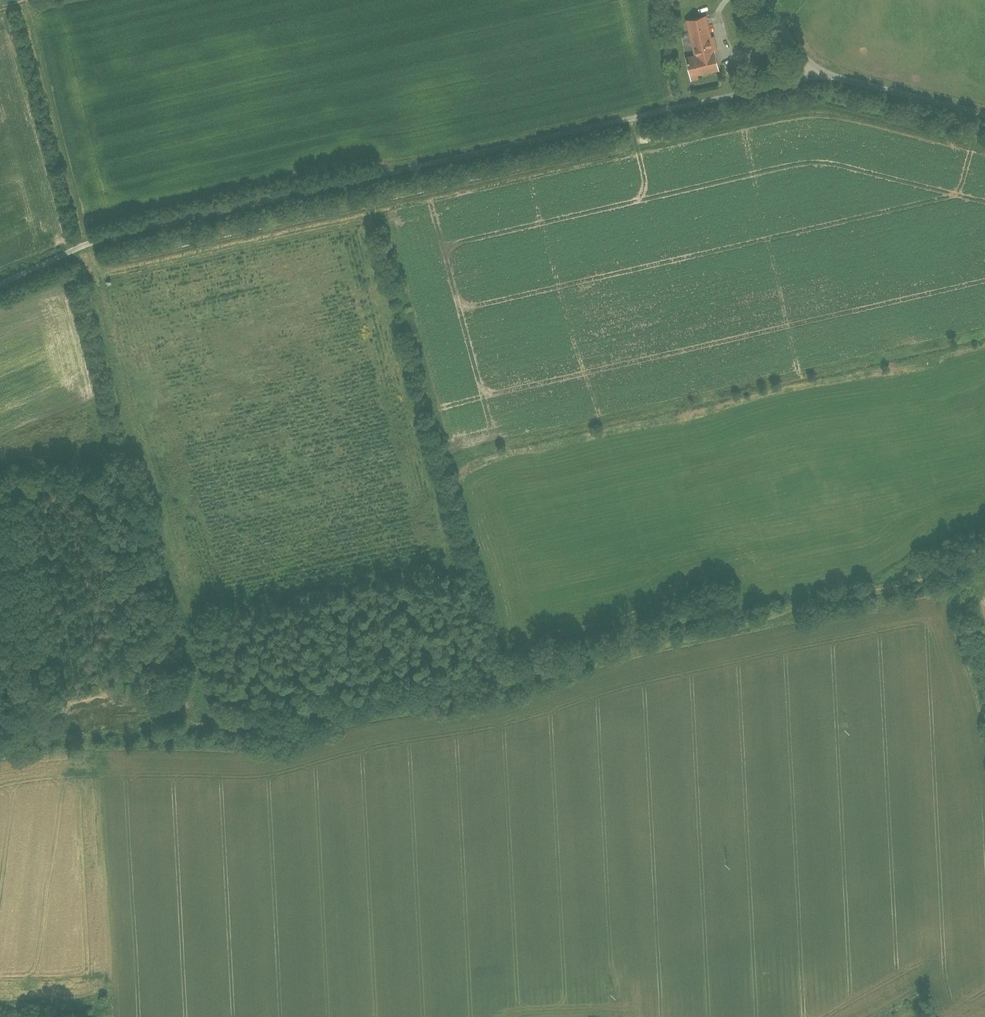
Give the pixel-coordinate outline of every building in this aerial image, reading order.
[(718,69),(705,15),(687,20),(695,55),(686,57),(691,76),(718,69)]
